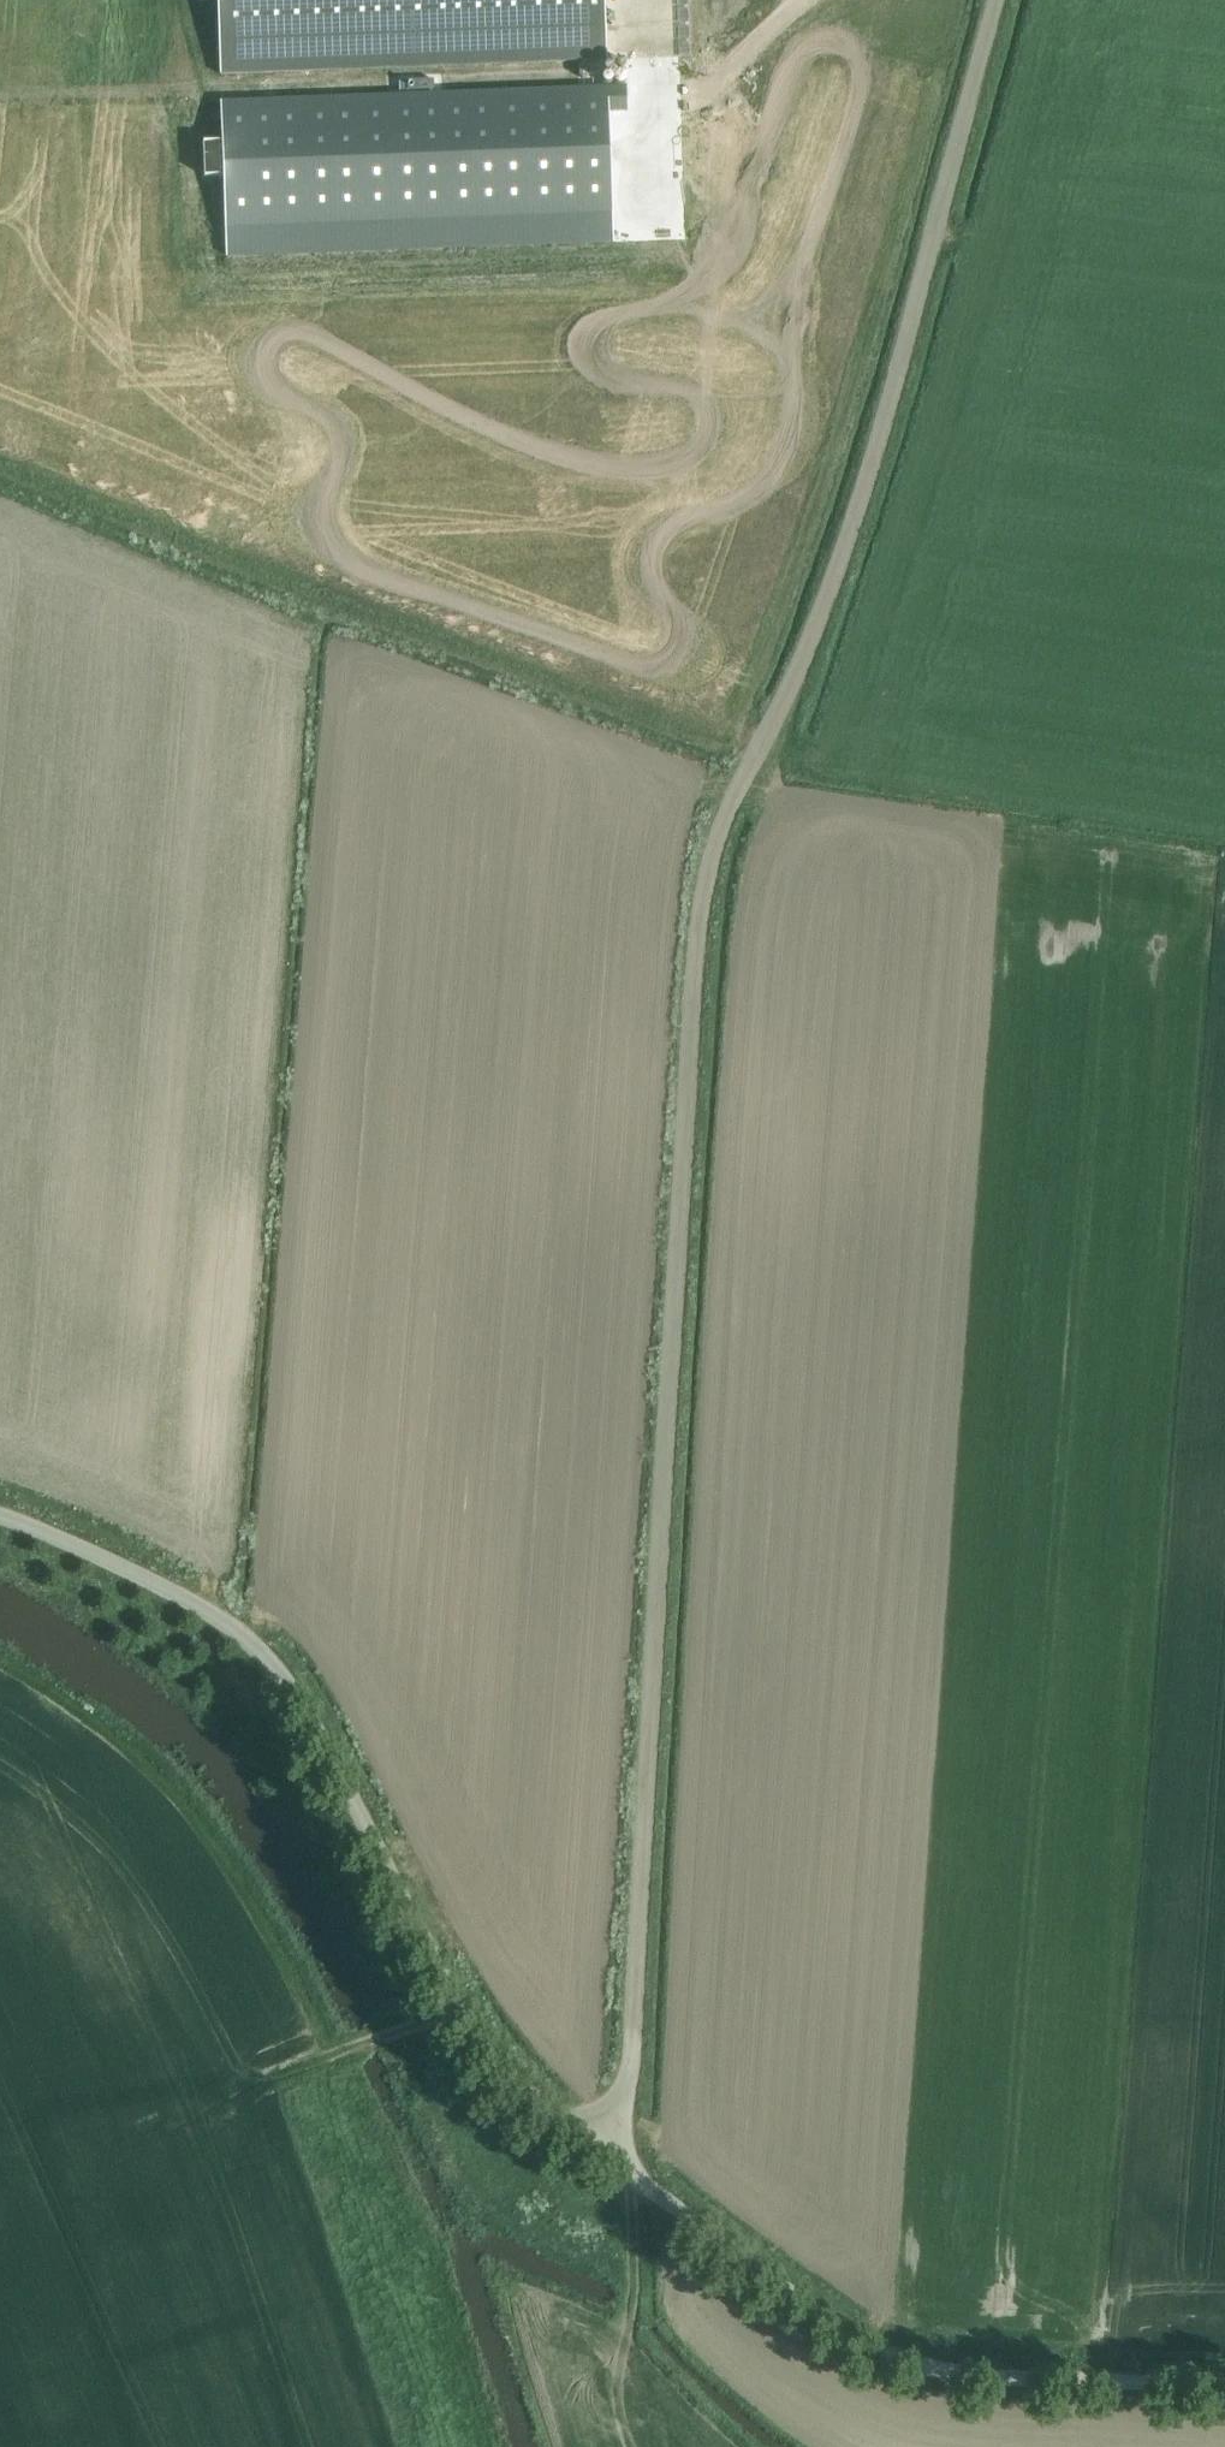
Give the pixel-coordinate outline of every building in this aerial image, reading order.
[(220,74),(605,60),(603,0),(217,0),(220,74)] [(625,89),(221,104),(227,258),(606,243),(601,114),(625,113),(625,89)]
